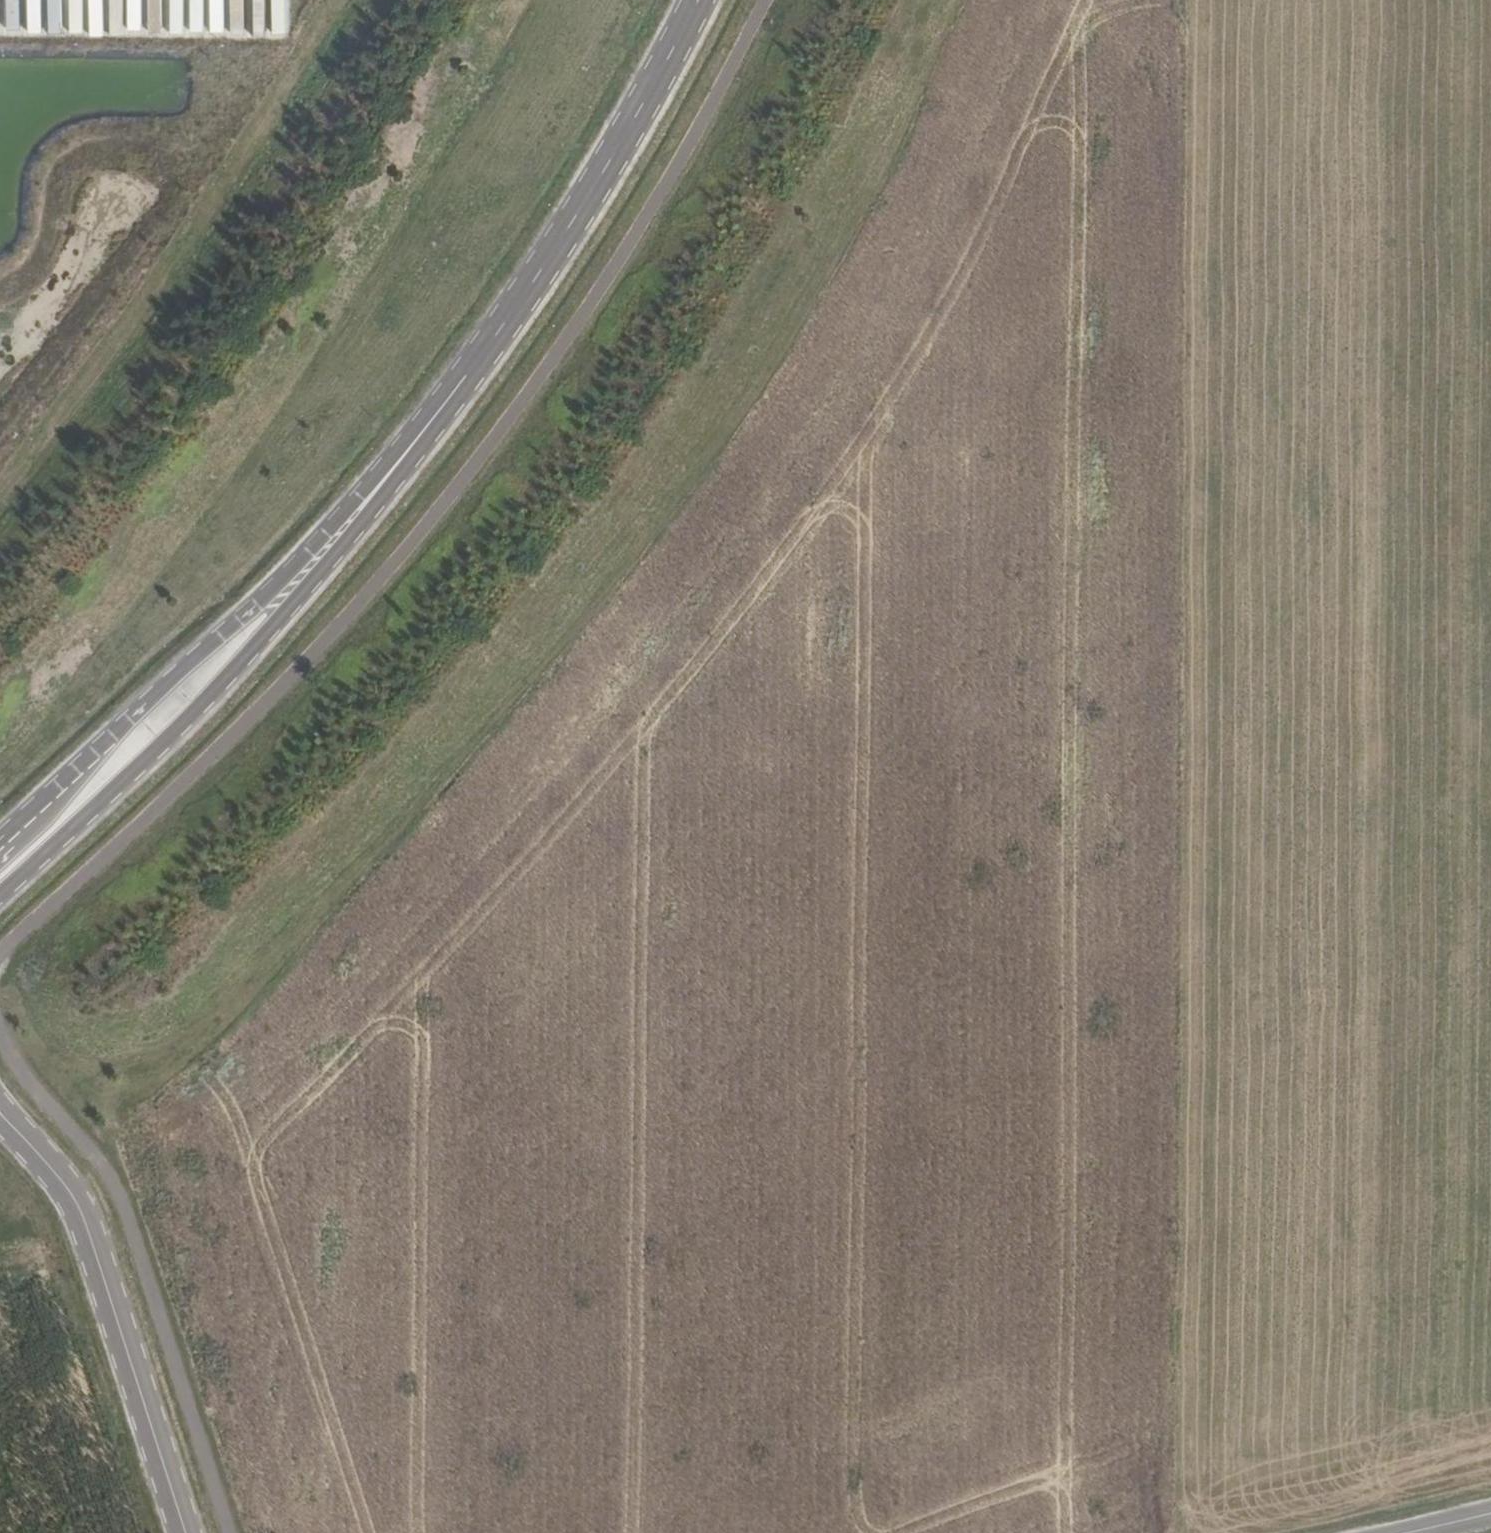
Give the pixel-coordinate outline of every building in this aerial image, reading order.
[(247,36),(285,36),(284,0),(247,0),(247,36)]
